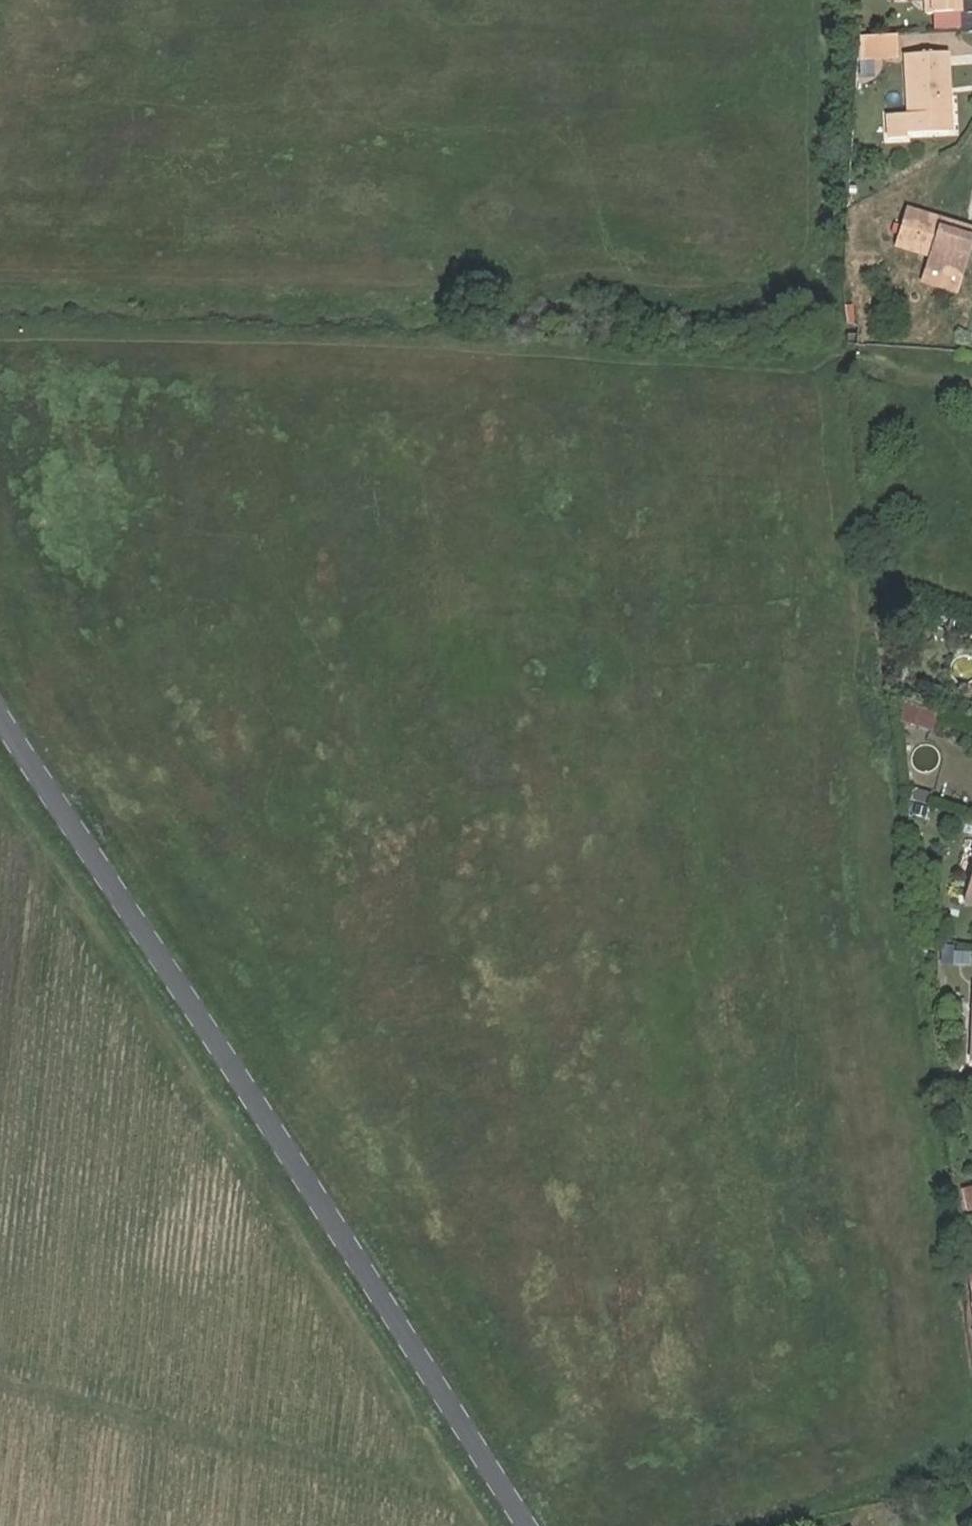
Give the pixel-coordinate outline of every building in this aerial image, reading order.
[(926,14),(936,13),(956,12),(961,12),(960,0),(926,0),(926,14)] [(957,28),(956,12),(936,13),(937,29),(957,28)] [(893,35),(859,36),(858,58),(894,56),(893,35)] [(906,57),(909,112),(911,133),(951,131),(950,97),(942,97),(941,73),(949,72),(948,55),(906,57)] [(950,97),(949,72),(941,73),(942,97),(950,97)] [(911,133),(909,112),(890,113),(891,138),(911,136),(911,133)] [(971,246),(971,229),(908,209),(897,246),(930,256),(926,269),(962,278),(971,246)] [(962,278),(926,269),(923,283),(958,292),(962,278)] [(928,729),(932,714),(901,706),(897,721),(928,729)] [(963,905),(971,908),(971,877),(963,905)] [(964,1191),(968,1212),(971,1211),(971,1189),(964,1191)]
